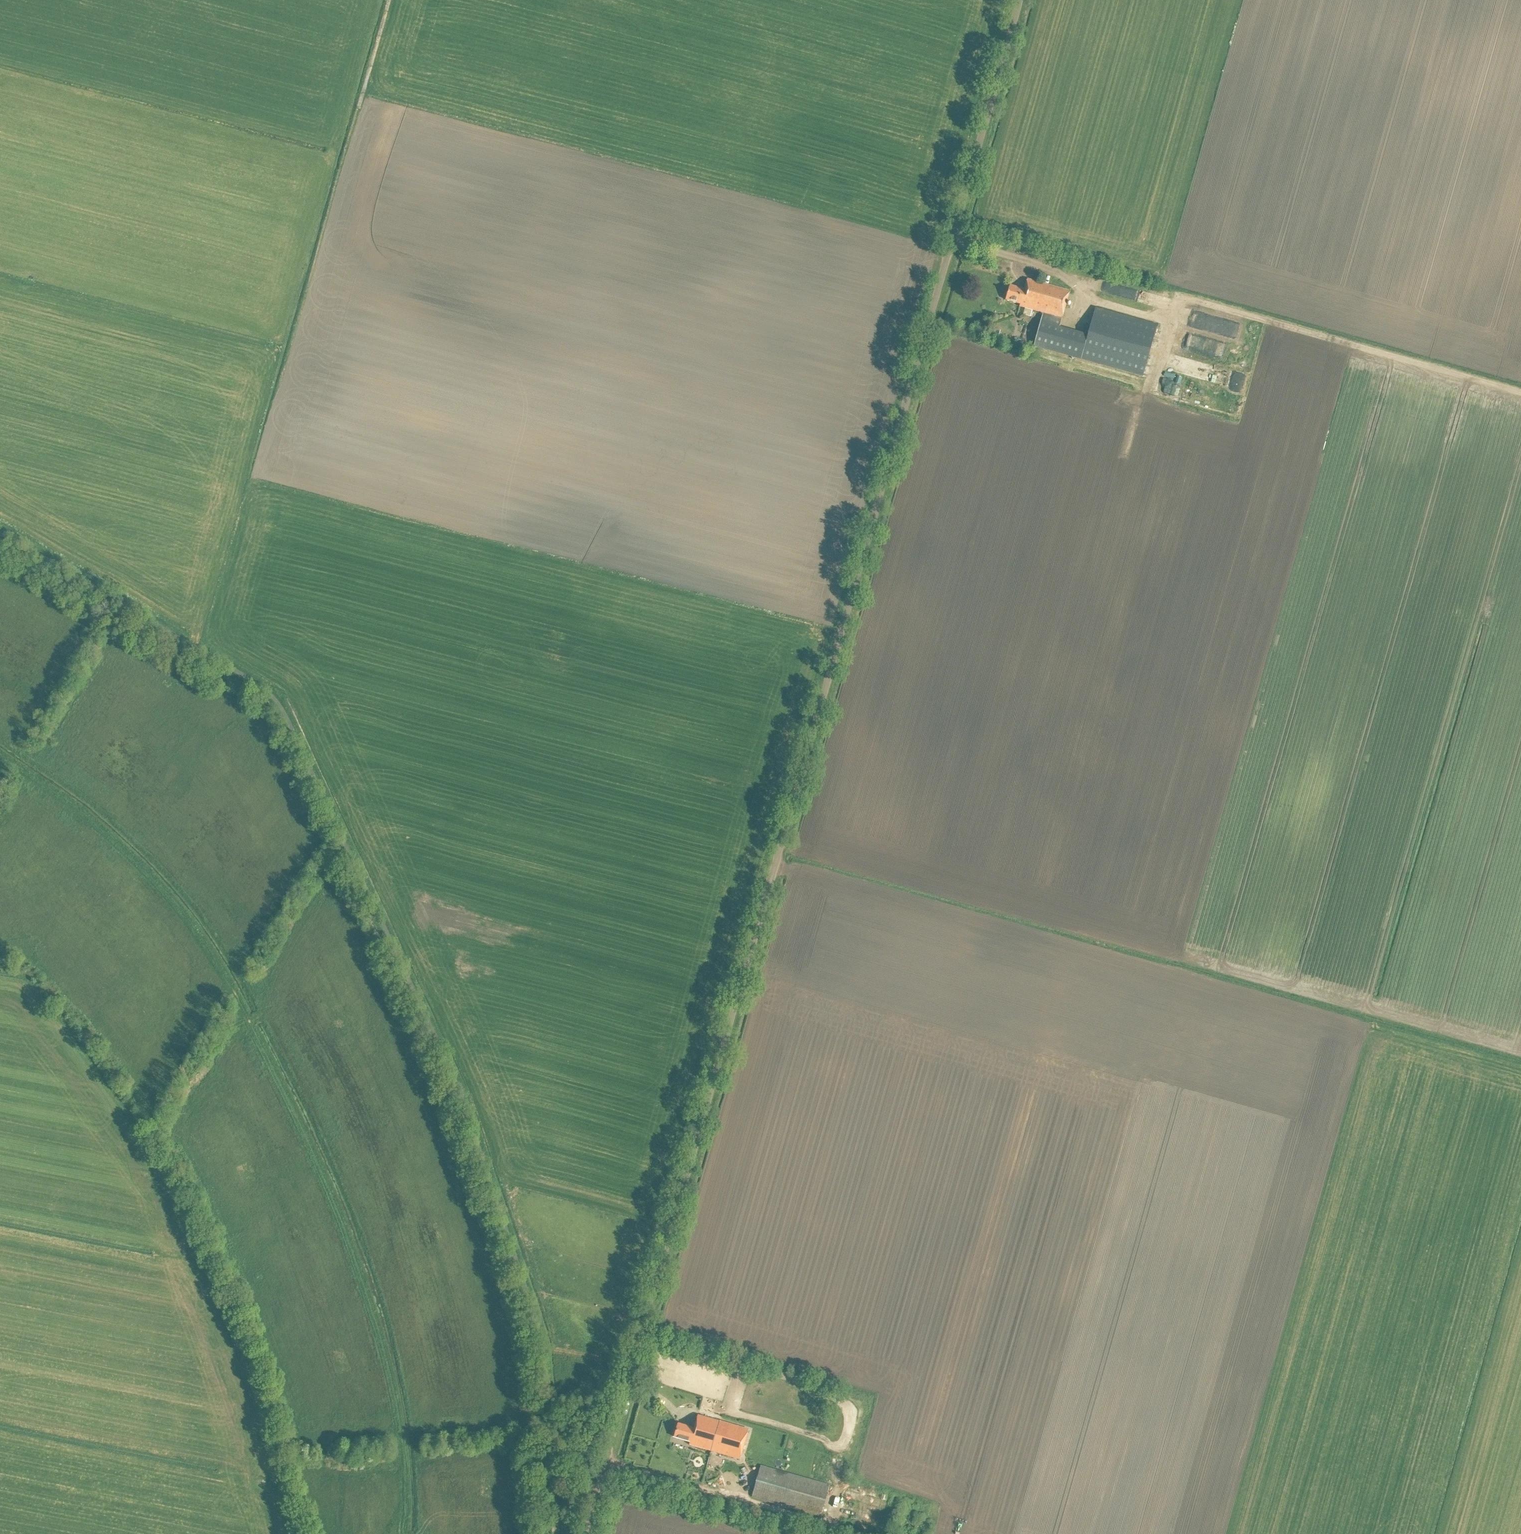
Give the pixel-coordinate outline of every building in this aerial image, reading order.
[(1020,307),(1032,310),(1062,319),(1069,292),(1027,280),(1024,290),(1010,286),(1006,301),(1020,305),(1020,307)] [(1142,377),(1157,326),(1096,309),(1088,336),(1060,328),(1062,320),(1042,315),(1033,346),(1142,377)] [(1208,316),(1206,330),(1235,335),(1238,321),(1208,316)] [(1241,392),(1247,375),(1236,371),(1230,388),(1241,392)] [(689,1445),(724,1455),(739,1460),(747,1431),(698,1416),(694,1428),(679,1424),(675,1438),(690,1442),(689,1445)] [(821,1517),(830,1485),(761,1466),(752,1498),(821,1517)]
